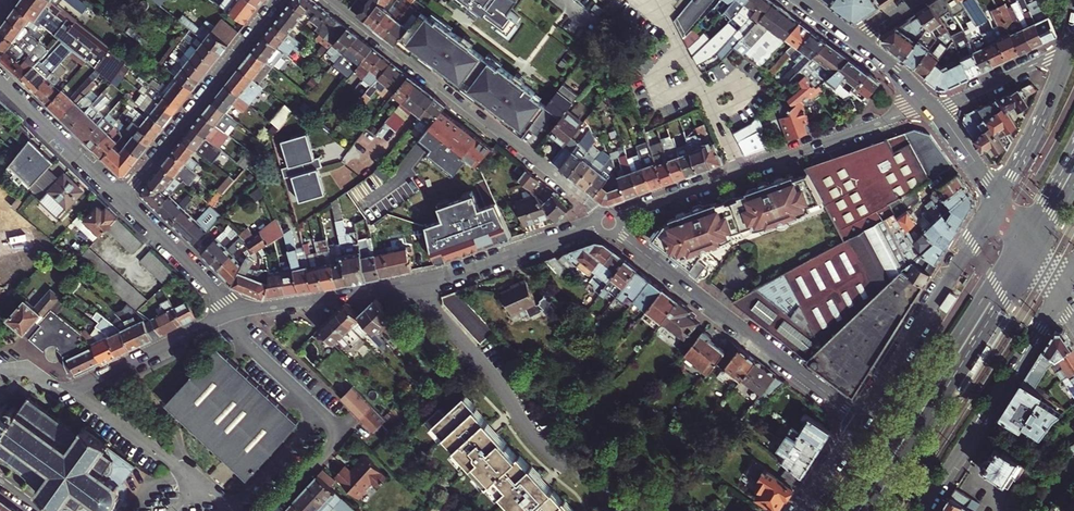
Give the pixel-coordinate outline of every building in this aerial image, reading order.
[(129,59),(53,0),(22,0),(18,5),(36,20),(46,7),(48,5),(50,6),(49,10),(67,23),(57,36),(61,38),(64,41),(74,49),(88,60),(96,67),(101,70),(106,74),(111,78),(113,79),(129,59)] [(92,20),(98,11),(84,0),(67,0),(92,20)] [(246,23),(260,5),(253,0),(216,0),(246,23)] [(291,1),(305,13),(308,9),(315,0),(292,0),(291,1)] [(314,14),(312,18),(321,26),(331,13),(315,0),(308,9),(314,14)] [(358,13),(365,19),(378,4),(379,0),(368,0),(358,13)] [(375,27),(389,9),(385,7),(390,0),(379,0),(378,4),(365,19),(375,27)] [(375,27),(385,34),(407,7),(410,3),(413,0),(402,0),(397,7),(393,4),(389,9),(375,27)] [(467,5),(468,5),(470,1),(481,9),(494,19),(509,30),(516,19),(519,16),(508,9),(515,0),(461,0),(467,5)] [(680,12),(684,16),(689,10),(697,17),(713,0),(691,0),(680,12)] [(714,6),(722,13),(731,3),(730,2),(731,1),(732,0),(719,0),(714,6)] [(731,1),(740,9),(749,0),(732,0),(731,1)] [(740,9),(739,10),(744,15),(748,11),(752,15),(766,0),(749,0),(740,9)] [(770,0),(766,0),(752,15),(751,17),(757,21),(758,20),(775,3),(770,0)] [(830,3),(851,19),(857,20),(881,4),(879,0),(832,0),(830,3)] [(965,31),(955,15),(945,0),(936,0),(930,4),(939,18),(943,15),(951,27),(947,30),(949,33),(954,41),(957,47),(971,76),(983,70),(965,31)] [(955,15),(966,7),(961,0),(945,0),(955,15)] [(971,15),(978,25),(982,22),(989,18),(977,0),(961,0),(966,7),(971,15)] [(1025,0),(1017,0),(1012,3),(1013,5),(1020,20),(1033,46),(1045,41),(1025,0)] [(1045,41),(1057,35),(1048,16),(1043,18),(1034,0),(1025,0),(1045,41)] [(291,1),(275,20),(294,36),(295,34),(291,30),(300,19),(303,21),(304,19),(302,17),(305,13),(291,1)] [(481,9),(470,1),(468,5),(467,5),(478,13),(481,9)] [(407,7),(385,34),(396,42),(401,36),(417,15),(413,12),(416,8),(410,3),(407,7)] [(758,20),(769,28),(778,34),(795,18),(775,3),(758,20)] [(947,30),(939,18),(930,4),(919,11),(921,15),(929,27),(937,39),(939,38),(947,30)] [(18,5),(9,17),(24,28),(26,25),(30,28),(35,32),(33,35),(35,36),(43,42),(46,38),(43,36),(44,34),(38,28),(41,24),(36,20),(18,5)] [(608,11),(600,5),(596,10),(605,16),(608,11)] [(1013,5),(1008,8),(1015,22),(1020,20),(1013,5)] [(714,6),(710,10),(718,18),(722,13),(714,6)] [(1033,46),(1020,20),(1015,22),(1008,8),(1001,11),(1020,53),(1033,46)] [(680,12),(674,19),(685,37),(688,34),(684,31),(697,17),(689,10),(684,16),(680,12)] [(432,20),(420,11),(417,15),(401,36),(417,48),(416,49),(421,53),(438,66),(450,75),(451,74),(464,84),(477,94),(477,95),(478,96),(491,106),(500,113),(501,112),(506,116),(512,120),(517,124),(527,131),(530,127),(539,115),(543,110),(546,106),(547,105),(540,99),(533,95),(536,91),(524,82),(514,75),(501,65),(500,64),(498,66),(485,57),(471,47),(472,45),(463,38),(451,29),(437,19),(435,22),(432,20)] [(904,59),(929,27),(921,15),(919,11),(912,16),(910,17),(913,21),(911,24),(913,26),(893,51),(904,59)] [(1020,53),(1001,11),(991,16),(996,26),(993,27),(994,30),(1008,58),(1020,53)] [(331,13),(321,26),(314,35),(318,38),(317,39),(325,45),(329,40),(334,44),(348,26),(331,13)] [(202,36),(206,39),(223,52),(240,31),(221,17),(212,28),(204,22),(200,27),(184,14),(180,19),(202,36)] [(453,26),(436,14),(432,20),(435,22),(437,19),(451,29),(453,26)] [(969,29),(965,31),(983,70),(995,64),(981,33),(978,25),(971,15),(968,17),(969,22),(967,23),(969,29)] [(0,29),(15,41),(17,38),(21,40),(24,38),(29,32),(33,35),(35,32),(30,28),(26,25),(24,28),(9,17),(0,29)] [(888,48),(893,51),(913,26),(911,24),(913,21),(910,17),(882,35),(881,42),(888,48)] [(760,66),(787,38),(801,23),(795,18),(778,34),(769,28),(745,54),(746,55),(760,66)] [(509,30),(494,19),(491,23),(509,36),(519,22),(516,19),(509,30)] [(275,20),(264,35),(285,52),(288,54),(293,49),(299,53),(306,45),(294,36),(275,20)] [(769,28),(758,20),(757,21),(741,40),(735,46),(745,54),(769,28)] [(986,31),(982,22),(978,25),(981,33),(986,31)] [(814,33),(801,23),(787,38),(794,44),(788,50),(792,54),(793,55),(814,33)] [(697,24),(688,34),(685,37),(690,48),(701,36),(697,32),(701,27),(697,24)] [(338,59),(358,34),(348,26),(334,44),(330,49),(334,53),(330,58),(335,62),(338,59)] [(937,39),(929,27),(904,59),(915,68),(929,49),(937,39)] [(0,29),(0,58),(21,79),(51,48),(43,42),(35,36),(30,43),(24,38),(21,40),(17,38),(15,41),(0,29)] [(939,38),(943,41),(949,33),(947,30),(939,38)] [(986,31),(981,33),(995,64),(1008,58),(994,30),(989,33),(987,30),(986,31)] [(814,33),(793,55),(799,61),(795,66),(796,67),(800,70),(827,43),(814,33)] [(926,76),(954,41),(949,33),(943,41),(933,52),(929,49),(915,68),(926,76)] [(374,47),(358,34),(338,59),(353,72),(356,69),(374,47)] [(475,41),(466,34),(463,38),(472,45),(475,41)] [(285,52),(264,35),(253,49),(268,61),(274,66),(285,52)] [(198,42),(196,41),(194,44),(199,48),(206,39),(202,36),(198,42)] [(417,48),(401,36),(396,42),(411,54),(416,49),(417,48)] [(21,79),(35,93),(54,72),(44,63),(64,41),(61,38),(51,48),(21,79)] [(223,52),(206,39),(199,48),(216,62),(223,52)] [(330,49),(334,44),(329,40),(325,45),(324,47),(329,51),(330,49)] [(957,47),(954,41),(926,76),(939,86),(947,87),(971,76),(957,47)] [(186,52),(192,57),(209,71),(216,62),(199,48),(194,44),(193,43),(186,52)] [(839,52),(827,43),(800,70),(794,76),(805,87),(839,52)] [(365,76),(383,54),(374,47),(356,69),(365,76)] [(85,65),(88,60),(74,49),(70,54),(85,65)] [(239,66),(260,84),(262,82),(270,71),(264,66),(268,61),(253,49),(239,66)] [(792,54),(788,50),(768,72),(772,75),(792,54)] [(174,52),(172,54),(176,58),(179,61),(181,58),(174,52)] [(186,52),(181,58),(179,61),(185,65),(192,57),(186,52)] [(489,52),(485,57),(498,66),(500,64),(501,65),(503,62),(489,52)] [(821,83),(849,59),(839,52),(805,87),(790,100),(795,106),(821,83)] [(438,66),(421,53),(419,56),(476,99),(478,96),(477,95),(477,94),(464,84),(451,74),(450,75),(438,66)] [(373,83),(391,61),(383,54),(365,76),(373,83)] [(209,71),(192,57),(185,65),(202,79),(209,71)] [(840,82),(854,91),(868,74),(849,59),(821,83),(824,86),(832,93),(840,82)] [(175,67),(167,60),(164,64),(172,70),(175,67)] [(179,61),(175,67),(172,70),(178,75),(185,65),(179,61)] [(264,66),(270,71),(274,66),(268,61),(264,66)] [(408,74),(391,61),(373,83),(355,105),(361,111),(372,98),(370,96),(377,88),(382,91),(387,84),(396,91),(408,74)] [(61,64),(55,71),(61,77),(68,70),(61,64)] [(202,79),(185,65),(178,75),(195,88),(202,79)] [(239,66),(225,83),(250,103),(264,87),(260,84),(239,66)] [(49,106),(61,117),(75,101),(77,103),(86,94),(91,88),(94,84),(91,82),(101,70),(96,67),(70,98),(63,91),(49,106)] [(800,70),(796,67),(791,73),(794,76),(800,70)] [(91,82),(94,84),(96,82),(98,84),(106,74),(101,70),(91,82)] [(49,106),(63,91),(69,84),(66,82),(60,88),(58,86),(64,80),(61,77),(55,71),(54,72),(35,93),(49,106)] [(527,78),(517,71),(514,75),(524,82),(527,78)] [(396,91),(394,93),(403,100),(418,82),(408,74),(396,91)] [(625,74),(615,86),(618,94),(630,87),(625,74)] [(868,74),(854,91),(852,95),(856,98),(857,97),(860,99),(863,97),(867,93),(870,95),(880,82),(868,74)] [(178,75),(167,88),(163,93),(181,106),(195,88),(178,75)] [(154,78),(150,82),(158,89),(162,84),(154,78)] [(568,78),(564,82),(571,87),(574,83),(568,78)] [(163,92),(158,89),(150,82),(149,81),(141,90),(144,93),(146,95),(148,93),(175,114),(181,106),(163,93),(163,92)] [(418,82),(403,100),(377,132),(382,136),(390,126),(396,131),(409,115),(414,109),(420,114),(435,95),(418,82)] [(569,110),(580,94),(571,87),(564,82),(547,105),(546,106),(543,110),(550,115),(553,111),(562,118),(569,110)] [(225,83),(212,100),(227,111),(233,103),(243,111),(250,103),(225,83)] [(821,83),(795,106),(792,109),(800,134),(819,127),(816,118),(812,120),(806,102),(815,94),(817,96),(822,91),(821,89),(824,86),(821,83)] [(1027,96),(1037,90),(1031,83),(999,98),(1007,110),(1016,104),(1019,109),(1026,106),(1025,105),(1028,103),(1023,97),(1026,95),(1027,96)] [(167,88),(162,84),(158,89),(163,92),(163,93),(167,88)] [(86,94),(95,101),(100,95),(91,88),(86,94)] [(543,95),(536,91),(533,95),(540,99),(543,95)] [(146,95),(144,93),(136,102),(137,102),(148,111),(152,114),(166,125),(175,114),(148,93),(146,95)] [(91,105),(95,101),(86,94),(77,103),(75,101),(61,117),(71,128),(91,105)] [(126,94),(121,100),(125,104),(128,101),(131,98),(126,94)] [(414,121),(425,130),(443,109),(446,104),(435,95),(420,114),(415,120),(414,121)] [(871,99),(869,96),(867,95),(862,101),(864,103),(866,105),(871,99)] [(136,102),(131,98),(128,101),(134,106),(137,102),(136,102)] [(999,98),(979,108),(1004,145),(1007,150),(1011,141),(1002,127),(1005,126),(1007,129),(1010,128),(1011,129),(1016,124),(1007,110),(999,98)] [(792,109),(795,106),(790,100),(787,99),(783,104),(782,110),(787,120),(786,121),(791,137),(800,134),(792,109)] [(227,111),(212,100),(202,113),(230,135),(240,122),(227,111)] [(125,104),(131,108),(134,111),(136,108),(134,106),(128,101),(125,104)] [(288,106),(285,103),(271,120),(281,128),(294,111),(288,106)] [(71,128),(79,135),(100,112),(99,111),(91,105),(71,128)] [(500,113),(491,106),(489,109),(510,124),(512,120),(506,116),(501,112),(500,113)] [(142,127),(155,138),(166,125),(152,114),(149,118),(145,115),(136,108),(134,111),(131,108),(129,111),(128,112),(132,116),(134,113),(138,117),(136,119),(144,125),(142,127)] [(1004,145),(979,108),(966,114),(963,122),(982,151),(992,145),(996,150),(999,148),(999,149),(1004,145)] [(492,148),(443,109),(425,130),(420,136),(433,146),(429,151),(456,172),(463,163),(472,170),(492,148)] [(550,115),(543,110),(539,115),(540,116),(546,120),(550,115)] [(566,142),(581,124),(583,121),(569,110),(562,118),(552,131),(566,142)] [(100,112),(79,135),(85,141),(106,117),(100,112)] [(106,117),(114,125),(117,120),(115,118),(109,113),(106,117)] [(192,126),(206,137),(212,142),(220,149),(230,136),(230,135),(202,113),(192,126)] [(532,128),(537,132),(546,120),(540,116),(531,128),(532,128)] [(106,117),(85,141),(94,149),(110,134),(108,132),(114,125),(106,117)] [(736,132),(741,141),(759,130),(764,127),(758,117),(754,121),(736,132)] [(137,132),(136,132),(142,137),(140,140),(148,147),(155,138),(142,127),(144,125),(136,119),(130,126),(137,132)] [(705,123),(697,125),(711,166),(726,161),(723,154),(721,152),(716,140),(712,142),(705,123)] [(19,124),(12,131),(27,143),(30,140),(27,131),(19,124)] [(527,131),(517,124),(514,128),(524,135),(526,133),(527,131)] [(102,158),(113,147),(118,142),(113,137),(120,131),(114,125),(108,132),(110,134),(94,149),(102,158)] [(711,166),(697,125),(684,130),(686,135),(699,171),(711,166)] [(203,141),(206,137),(192,126),(182,138),(196,149),(203,154),(210,146),(209,145),(203,141)] [(533,138),(537,132),(532,128),(531,128),(530,127),(527,131),(526,133),(533,138)] [(575,149),(566,142),(552,161),(569,174),(595,143),(598,139),(591,128),(575,149)] [(833,218),(846,239),(894,213),(897,218),(922,200),(918,195),(923,191),(922,189),(950,166),(950,162),(929,132),(915,128),(807,166),(810,170),(832,212),(833,218)] [(741,141),(747,153),(771,145),(759,130),(741,141)] [(142,137),(136,132),(132,138),(127,144),(141,156),(148,147),(140,140),(142,137)] [(282,167),(285,177),(293,174),(318,167),(323,165),(320,156),(315,157),(308,132),(282,139),(290,165),(282,167)] [(686,135),(676,143),(687,175),(699,171),(686,135)] [(662,141),(676,179),(687,175),(676,143),(674,138),(671,139),(670,136),(665,138),(665,137),(661,138),(662,141)] [(212,142),(206,137),(203,141),(209,145),(212,142)] [(191,156),(196,149),(182,138),(171,152),(197,173),(203,165),(191,156)] [(39,148),(30,140),(27,143),(19,153),(8,168),(14,173),(11,176),(20,184),(22,181),(29,187),(30,185),(34,181),(47,167),(51,163),(37,150),(39,148)] [(638,150),(652,188),(664,183),(651,145),(649,140),(637,145),(638,150)] [(651,145),(664,183),(676,179),(662,141),(651,145)] [(602,150),(603,149),(595,143),(569,174),(578,181),(602,150)] [(126,175),(141,156),(127,144),(121,152),(113,147),(102,158),(121,175),(126,175)] [(39,148),(37,150),(51,163),(53,161),(39,148)] [(586,187),(607,162),(604,160),(608,155),(602,150),(578,181),(586,187)] [(652,188),(638,150),(627,154),(641,192),(652,188)] [(197,173),(171,152),(161,165),(181,181),(184,178),(194,187),(202,176),(197,173)] [(233,152),(230,156),(246,170),(252,162),(248,159),(246,162),(233,152)] [(627,197),(641,192),(627,154),(613,159),(616,167),(622,184),(627,197)] [(595,194),(606,180),(611,174),(616,167),(613,159),(608,155),(604,160),(607,162),(586,187),(595,194)] [(161,165),(147,183),(158,192),(164,185),(169,189),(171,187),(174,189),(181,181),(161,165)] [(59,180),(47,167),(34,181),(47,193),(43,197),(42,197),(61,215),(70,205),(72,207),(78,202),(75,200),(83,191),(65,174),(59,180)] [(318,167),(293,174),(300,200),(326,193),(318,167)] [(527,168),(519,179),(530,187),(532,190),(540,179),(527,168)] [(238,170),(232,177),(237,181),(243,173),(238,170)] [(832,212),(810,170),(807,172),(793,176),(792,173),(768,183),(767,180),(764,181),(757,184),(758,186),(745,190),(746,191),(703,206),(703,204),(694,206),(692,208),(693,209),(691,211),(690,210),(669,218),(670,220),(664,222),(662,226),(660,225),(650,237),(705,279),(731,245),(793,224),(832,212)] [(938,204),(964,182),(957,172),(930,194),(935,201),(938,204)] [(615,186),(611,174),(606,180),(608,181),(608,183),(605,185),(607,189),(615,186)] [(622,184),(615,186),(607,189),(605,185),(608,183),(608,181),(606,180),(595,194),(603,200),(612,202),(627,197),(622,184)] [(30,185),(43,197),(47,193),(34,181),(30,185)] [(973,195),(964,182),(938,204),(950,219),(959,226),(974,204),(973,195)] [(158,192),(147,183),(142,189),(142,195),(158,210),(171,193),(174,189),(171,187),(169,189),(164,185),(158,192)] [(216,206),(225,194),(220,190),(210,201),(212,202),(213,204),(216,206)] [(260,204),(269,196),(264,190),(255,198),(260,204)] [(181,203),(171,193),(158,210),(171,223),(186,207),(195,198),(190,194),(181,203)] [(569,208),(555,193),(543,203),(553,214),(558,219),(569,208)] [(432,248),(437,262),(513,235),(497,202),(480,208),(475,194),(440,207),(445,219),(428,226),(432,248)] [(525,224),(553,214),(543,203),(536,194),(517,201),(525,224)] [(351,282),(369,279),(361,239),(360,231),(354,233),(356,241),(351,242),(340,195),(331,202),(338,229),(342,228),(343,232),(339,233),(341,240),(351,282)] [(922,200),(897,218),(906,230),(916,219),(913,215),(925,203),(922,200)] [(950,219),(938,204),(935,201),(929,207),(931,209),(927,213),(936,222),(942,228),(953,236),(959,226),(950,219)] [(197,218),(186,207),(171,223),(185,236),(196,223),(199,220),(213,204),(212,202),(197,218)] [(185,236),(192,244),(204,232),(224,212),(216,206),(213,204),(199,220),(196,223),(185,236)] [(118,217),(108,207),(104,212),(99,206),(85,220),(101,235),(108,228),(117,218),(118,217)] [(925,210),(916,219),(921,227),(934,239),(936,238),(947,246),(953,236),(942,228),(936,222),(927,213),(925,210)] [(846,239),(811,257),(783,272),(732,299),(854,393),(924,282),(902,268),(912,259),(921,251),(906,230),(897,218),(894,213),(846,239)] [(256,235),(249,228),(243,234),(245,235),(247,237),(254,243),(258,247),(263,245),(274,239),(286,233),(279,216),(256,235)] [(113,232),(122,222),(117,218),(108,228),(113,232)] [(906,230),(921,251),(937,262),(947,246),(936,238),(934,239),(921,227),(916,219),(906,230)] [(101,235),(85,220),(82,224),(97,239),(101,235)] [(127,227),(122,222),(113,232),(118,237),(127,227)] [(231,223),(202,254),(209,261),(235,234),(236,235),(241,231),(231,223)] [(123,242),(132,232),(127,227),(118,237),(123,242)] [(315,289),(305,246),(297,248),(292,229),(286,233),(291,252),(292,257),(301,291),(315,289)] [(235,234),(209,261),(217,268),(233,252),(245,240),(242,238),(245,235),(243,234),(241,231),(236,235),(235,234)] [(137,237),(132,232),(123,242),(128,246),(137,237)] [(377,250),(374,236),(369,237),(372,254),(378,253),(377,250)] [(137,237),(128,246),(133,252),(142,242),(137,237)] [(361,239),(369,279),(382,276),(378,253),(372,254),(369,237),(361,239)] [(304,242),(305,246),(315,289),(327,287),(318,253),(321,253),(320,249),(318,250),(316,242),(315,239),(304,242)] [(318,253),(327,287),(339,285),(328,243),(327,239),(316,242),(318,250),(320,249),(321,253),(318,253)] [(351,282),(341,240),(328,243),(339,285),(351,282)] [(595,267),(598,270),(612,249),(603,242),(595,242),(563,253),(559,257),(567,267),(569,270),(574,262),(590,273),(595,267)] [(232,284),(249,252),(258,247),(254,243),(243,249),(238,258),(233,252),(217,268),(232,284)] [(66,252),(58,245),(53,251),(61,258),(66,252)] [(83,266),(95,253),(89,247),(76,261),(83,266)] [(377,250),(378,253),(382,276),(413,270),(408,247),(388,251),(388,247),(377,250)] [(141,259),(147,264),(155,255),(150,249),(141,259)] [(600,290),(625,258),(612,249),(598,270),(592,279),(594,281),(595,286),(600,290)] [(937,262),(921,251),(912,259),(931,271),(937,262)] [(248,270),(255,258),(249,252),(232,284),(246,290),(250,278),(245,276),(248,270)] [(280,255),(281,260),(283,273),(284,280),(287,294),(301,291),(292,257),(291,252),(280,255)] [(88,271),(100,257),(95,253),(83,266),(87,269),(88,271)] [(160,259),(155,255),(147,264),(151,268),(160,259)] [(567,267),(559,257),(557,255),(545,260),(559,274),(567,267)] [(93,275),(105,262),(100,257),(88,271),(92,274),(93,275)] [(617,293),(619,291),(637,268),(625,258),(600,290),(605,294),(610,287),(617,293)] [(165,264),(160,259),(151,268),(156,273),(165,264)] [(931,271),(912,259),(902,268),(924,282),(931,271)] [(111,266),(105,262),(93,275),(99,279),(111,266)] [(170,269),(165,264),(156,273),(161,278),(170,269)] [(116,271),(111,266),(99,279),(104,284),(116,271)] [(254,273),(251,278),(250,278),(246,290),(262,297),(265,297),(270,283),(270,277),(270,276),(270,269),(259,267),(257,266),(254,273)] [(637,268),(619,291),(625,295),(627,292),(635,297),(650,277),(637,268)] [(83,284),(92,274),(88,271),(87,269),(77,279),(83,284)] [(166,283),(175,274),(170,269),(161,278),(166,283)] [(121,275),(116,271),(104,284),(107,286),(109,288),(121,275)] [(162,287),(167,294),(182,279),(176,273),(175,274),(166,283),(162,287)] [(269,297),(287,294),(284,280),(283,273),(270,276),(270,277),(270,283),(265,297),(269,297)] [(126,279),(121,275),(109,288),(115,292),(126,279)] [(650,277),(635,297),(630,304),(643,314),(647,309),(663,288),(650,277)] [(83,284),(77,279),(69,289),(74,293),(83,284)] [(131,284),(126,279),(115,292),(120,296),(131,284)] [(542,307),(547,312),(560,300),(549,288),(545,292),(544,295),(536,303),(526,281),(501,292),(510,312),(513,311),(516,317),(523,314),(524,317),(537,311),(542,307)] [(137,289),(131,284),(120,296),(126,301),(137,289)] [(605,294),(612,300),(617,293),(610,287),(605,294)] [(662,320),(678,299),(663,288),(647,309),(662,320)] [(40,321),(54,306),(61,297),(51,289),(35,307),(25,299),(8,318),(30,337),(43,324),(40,321)] [(143,294),(137,289),(126,301),(132,306),(143,294)] [(482,343),(495,331),(458,291),(445,303),(482,343)] [(138,310),(149,300),(143,294),(132,306),(138,310)] [(166,311),(152,317),(160,334),(182,323),(170,301),(168,298),(161,301),(166,311)] [(182,323),(196,316),(188,299),(177,304),(174,298),(170,301),(182,323)] [(393,337),(404,327),(385,307),(376,298),(359,316),(375,332),(382,326),(393,337)] [(690,308),(678,299),(662,320),(684,337),(678,346),(686,352),(703,329),(695,323),(697,320),(687,312),(690,308)] [(138,310),(144,315),(153,306),(150,303),(152,301),(149,300),(138,310)] [(375,332),(359,316),(346,302),(338,310),(353,325),(363,335),(368,331),(381,345),(384,342),(375,332)] [(152,317),(149,318),(144,321),(143,318),(137,321),(132,312),(125,303),(120,308),(124,312),(132,321),(142,342),(160,334),(152,317)] [(74,368),(76,374),(103,361),(93,343),(82,348),(77,339),(85,336),(82,333),(54,306),(40,321),(43,324),(30,337),(41,347),(49,339),(54,339),(58,340),(62,344),(66,354),(64,355),(69,371),(74,368)] [(124,312),(120,308),(116,313),(122,319),(117,325),(121,328),(131,348),(142,342),(132,321),(124,312)] [(118,354),(131,348),(121,328),(117,325),(97,310),(92,317),(112,332),(109,334),(118,354)] [(347,331),(353,325),(338,310),(320,327),(346,354),(360,341),(356,337),(353,337),(347,331)] [(118,354),(109,334),(92,322),(82,333),(85,336),(93,343),(103,361),(118,354)] [(703,329),(686,352),(699,361),(695,366),(706,374),(717,361),(725,350),(709,337),(711,335),(703,329)] [(1052,365),(1073,346),(1073,345),(1064,331),(1056,331),(1023,383),(1035,390),(1037,387),(1048,369),(1052,365)] [(725,350),(717,361),(724,366),(717,374),(723,379),(729,370),(741,379),(742,378),(756,359),(732,341),(725,350)] [(1064,380),(1073,373),(1073,346),(1052,365),(1063,380),(1064,380)] [(297,422),(215,347),(165,402),(247,477),(297,422)] [(775,373),(756,359),(742,378),(761,392),(775,373)] [(768,395),(783,380),(775,373),(761,392),(754,402),(762,406),(768,395)] [(1064,380),(1073,394),(1073,373),(1064,380)] [(1044,396),(1043,396),(1035,390),(1023,383),(1012,400),(1051,424),(1056,418),(1062,414),(1042,400),(1044,396)] [(354,385),(342,397),(366,421),(377,410),(354,385)] [(1043,396),(1045,392),(1037,387),(1035,390),(1043,396)] [(2,430),(0,432),(2,433),(0,435),(0,453),(0,452),(9,459),(8,460),(10,462),(11,460),(20,467),(19,469),(21,470),(22,468),(31,475),(30,476),(32,478),(33,476),(41,482),(36,490),(38,491),(36,493),(38,494),(41,490),(60,504),(57,508),(59,509),(60,508),(62,509),(64,507),(70,510),(110,510),(114,510),(122,503),(125,498),(126,491),(124,480),(134,466),(108,447),(109,445),(107,443),(109,442),(107,440),(104,444),(85,430),(88,426),(86,425),(84,427),(83,425),(78,432),(70,426),(71,425),(69,423),(68,425),(58,418),(60,416),(58,415),(57,417),(47,410),(48,408),(47,407),(46,409),(36,402),(37,400),(36,399),(35,401),(30,397),(31,396),(30,395),(26,397),(27,398),(18,410),(17,409),(16,410),(13,406),(9,407),(7,409),(5,407),(7,404),(5,403),(3,406),(0,404),(0,407),(0,408),(0,430),(2,430)] [(424,423),(484,488),(486,487),(509,510),(575,510),(531,466),(530,467),(520,455),(519,457),(508,446),(509,445),(476,409),(477,408),(466,395),(447,413),(441,407),(424,423)] [(1012,400),(1001,418),(1022,431),(1024,427),(1041,438),(1051,424),(1012,400)] [(403,413),(408,418),(417,410),(411,405),(403,413)] [(798,430),(821,444),(830,429),(804,411),(801,414),(807,417),(798,430)] [(390,429),(384,422),(375,430),(381,437),(390,429)] [(812,458),(821,444),(798,430),(791,425),(782,439),(812,458)] [(812,458),(782,439),(776,448),(782,452),(779,456),(789,465),(801,475),(812,458)] [(1073,455),(1073,443),(1071,445),(1073,447),(1064,455),(1069,460),(1073,455)] [(982,470),(1009,487),(1016,476),(1023,465),(997,448),(989,460),(985,461),(983,465),(983,469),(982,470)] [(345,463),(335,474),(359,497),(366,489),(366,485),(371,481),(374,484),(379,483),(387,475),(370,460),(371,459),(364,451),(355,460),(357,461),(350,468),(345,463)] [(789,465),(783,474),(779,478),(773,474),(757,465),(750,479),(757,483),(756,485),(759,487),(758,489),(762,492),(758,498),(777,509),(785,496),(787,497),(794,487),(791,486),(794,481),(796,483),(801,475),(789,465)] [(1023,465),(1016,476),(1021,479),(1028,467),(1023,465)] [(323,467),(317,473),(329,484),(335,477),(323,467)] [(775,470),(773,474),(779,478),(783,474),(775,470)] [(317,473),(294,499),(307,510),(327,510),(338,500),(344,506),(347,502),(329,484),(317,473)] [(957,489),(951,498),(971,510),(974,510),(980,502),(957,489)] [(1073,507),(1063,497),(1056,504),(1062,510),(1073,510),(1073,508),(1073,507)] [(951,498),(943,509),(946,510),(971,510),(951,498)] [(282,510),(307,510),(294,499),(282,510)] [(6,502),(0,510),(19,510),(6,502)]
